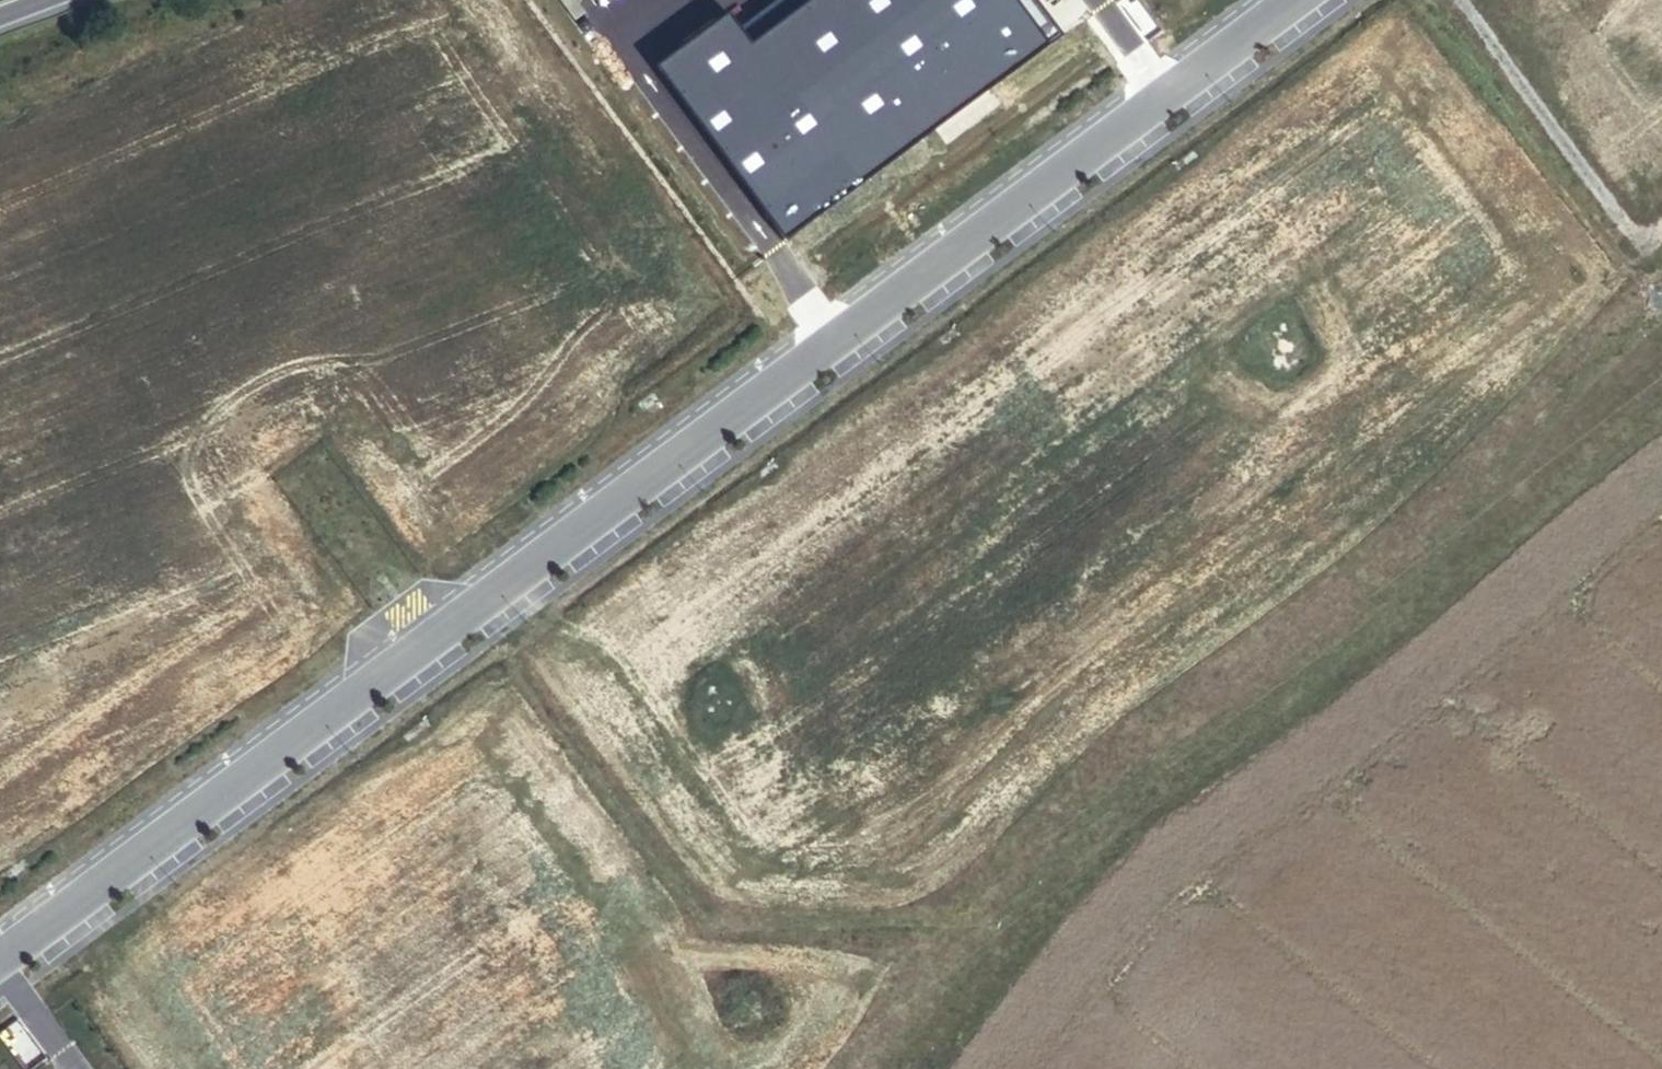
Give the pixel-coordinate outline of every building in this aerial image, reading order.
[(746,40),(724,21),(662,65),(784,236),(1069,34),(1063,25),(1045,0),(803,0),(746,40)]
